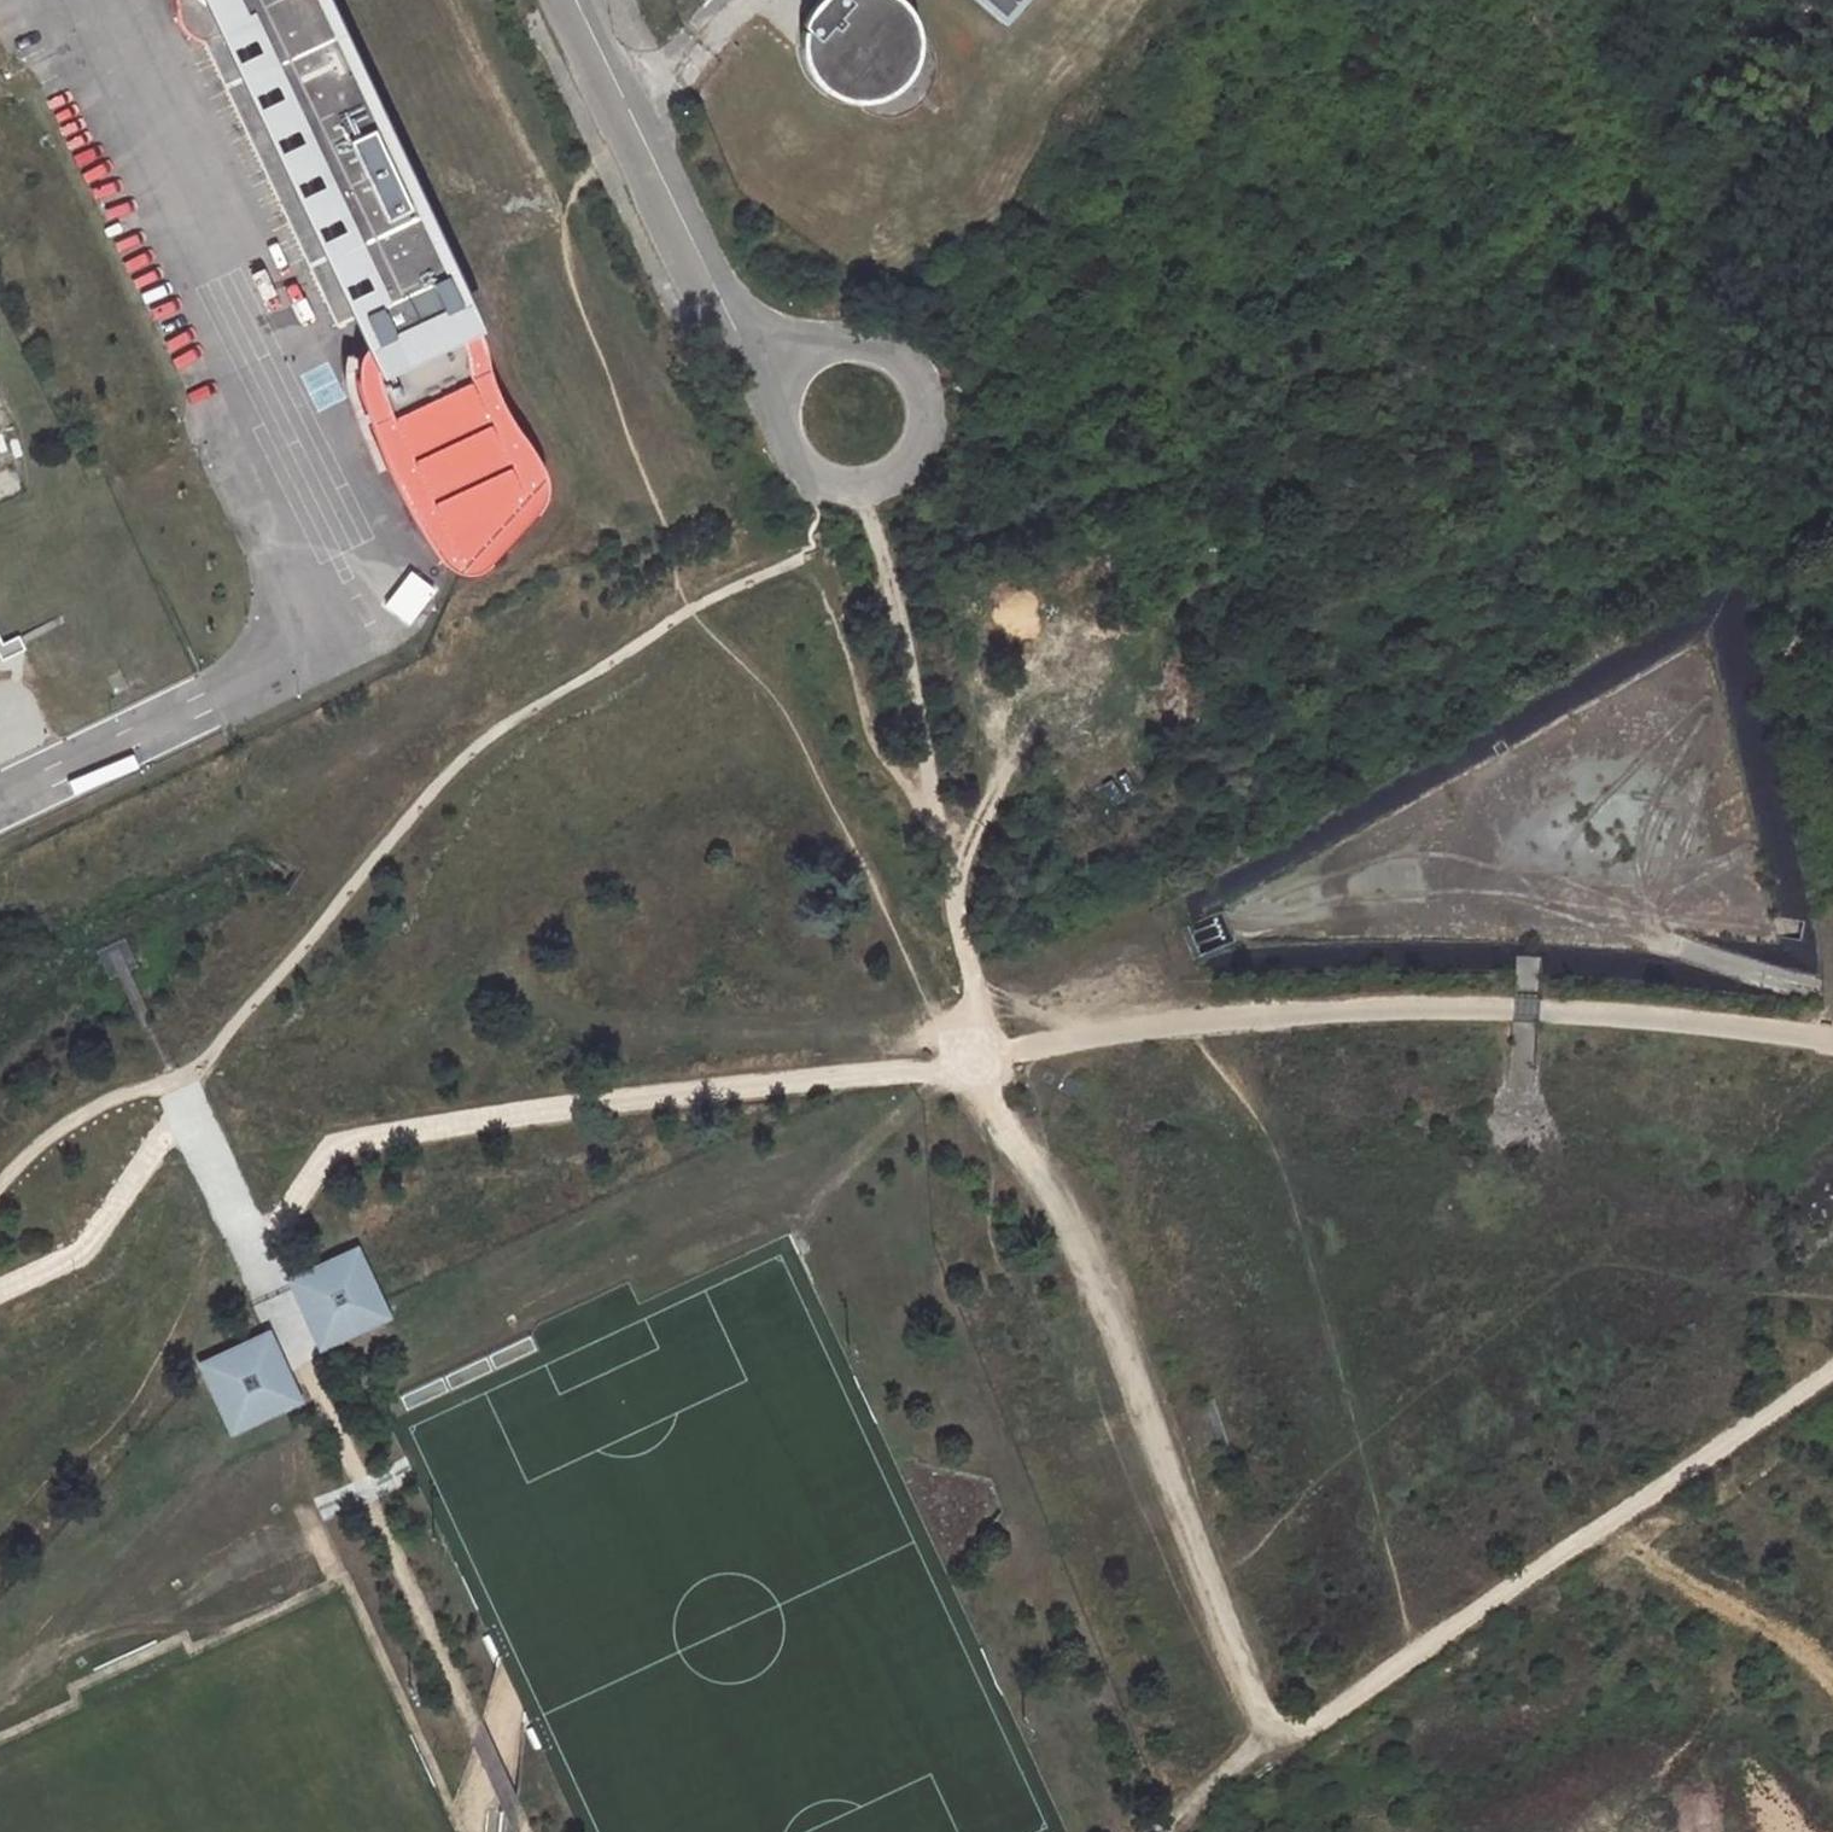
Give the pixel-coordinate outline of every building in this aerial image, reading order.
[(177,13),(179,22),(182,30),(189,37),(196,41),(203,43),(337,329),(456,277),(327,0),(176,0),(177,13)] [(811,77),(818,84),(835,93),(863,97),(881,92),(897,81),(913,57),(916,38),(913,19),(901,0),(810,0),(799,21),(810,30),(802,39),(797,40),(801,61),(811,77)] [(463,576),(549,487),(469,306),(379,347),(368,356),(361,379),(363,395),(463,576)] [(362,1242),(287,1273),(292,1286),(321,1350),(395,1318),(384,1294),(362,1242)] [(261,1333),(198,1363),(231,1436),(304,1401),(271,1329),(261,1333)]
